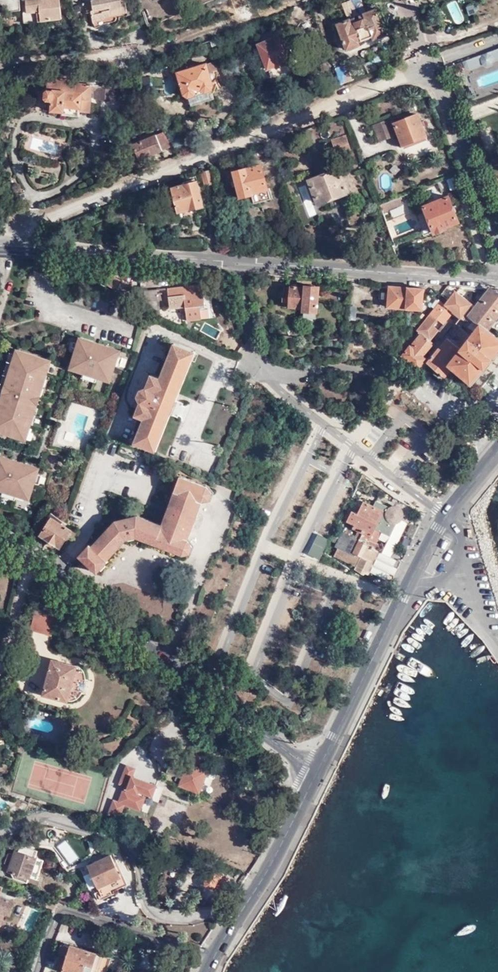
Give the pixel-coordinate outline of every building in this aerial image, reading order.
[(27,15),(42,14),(42,21),(62,18),(60,0),(26,0),(27,15)] [(111,9),(120,7),(121,7),(124,6),(122,0),(95,0),(93,1),(95,10),(110,6),(111,9)] [(237,13),(251,8),(248,0),(232,0),(237,13)] [(349,21),(354,18),(359,16),(364,14),(367,13),(362,0),(352,0),(343,4),(349,21)] [(112,12),(111,9),(110,6),(95,10),(98,18),(109,15),(108,13),(112,12)] [(354,18),(349,21),(337,24),(347,49),(359,44),(358,41),(372,36),(374,39),(387,34),(376,9),(367,13),(364,14),(359,16),(361,20),(356,23),(354,18)] [(40,23),(39,16),(24,17),(25,24),(40,23)] [(282,33),(257,43),(266,67),(274,64),(275,67),(286,64),(284,60),(292,58),(282,33)] [(482,61),(486,62),(490,61),(492,57),(497,55),(497,45),(462,59),(464,65),(468,66),(482,61)] [(213,59),(178,71),(187,96),(192,99),(197,97),(198,92),(204,90),(208,93),(213,91),(214,85),(209,71),(217,68),(213,59)] [(348,67),(335,71),(341,85),(353,81),(348,67)] [(75,79),(48,76),(47,89),(44,89),(43,99),(50,100),(49,108),(62,110),(61,115),(78,117),(79,111),(88,112),(90,91),(96,92),(95,98),(115,101),(116,89),(91,86),(91,84),(76,82),(75,79)] [(197,97),(192,99),(193,103),(215,95),(213,91),(208,93),(204,90),(198,92),(197,97)] [(417,114),(393,122),(402,145),(426,136),(417,114)] [(388,122),(373,127),(378,142),(394,137),(388,122)] [(160,132),(127,145),(134,162),(166,149),(160,132)] [(345,135),(332,140),(336,154),(350,149),(345,135)] [(31,152),(63,152),(63,138),(31,138),(31,152)] [(261,164),(233,171),(240,197),(253,194),(252,191),(267,189),(261,164)] [(203,184),(211,182),(208,169),(201,171),(203,184)] [(339,170),(310,180),(318,201),(347,191),(339,170)] [(195,181),(172,187),(180,215),(191,211),(192,214),(203,212),(195,181)] [(449,196),(422,206),(432,233),(444,229),(443,227),(459,221),(449,196)] [(401,206),(397,198),(379,205),(382,213),(401,206)] [(188,321),(202,319),(201,311),(206,310),(203,285),(169,289),(171,309),(187,307),(188,321)] [(304,311),(317,312),(318,312),(320,288),(306,287),(306,288),(292,287),(292,289),(285,288),(284,305),(291,305),(291,307),(304,309),(304,311)] [(425,291),(391,289),(382,288),(381,301),(390,301),(389,309),(424,311),(425,291)] [(448,291),(444,295),(450,300),(446,305),(446,306),(454,313),(462,319),(454,329),(459,333),(462,330),(470,320),(468,318),(477,307),(462,295),(463,288),(449,288),(447,290),(448,291)] [(158,290),(145,291),(147,306),(159,304),(158,290)] [(494,292),(491,291),(477,307),(468,318),(470,320),(479,327),(482,324),(490,331),(497,322),(497,295),(494,292)] [(431,341),(454,313),(446,306),(446,305),(443,302),(418,331),(422,335),(431,341)] [(201,311),(202,319),(210,319),(209,310),(206,310),(201,311)] [(490,331),(482,324),(479,327),(470,320),(462,330),(471,338),(460,351),(450,343),(447,340),(440,349),(429,362),(428,363),(445,378),(451,370),(472,387),(497,356),(497,338),(490,331)] [(89,357),(94,340),(80,335),(78,341),(75,350),(71,362),(85,367),(84,371),(97,375),(99,371),(112,375),(116,362),(119,354),(121,348),(108,344),(102,361),(89,357)] [(423,358),(434,344),(431,341),(422,335),(412,347),(410,347),(403,356),(418,369),(426,360),(423,358)] [(108,344),(94,340),(89,357),(102,361),(108,344)] [(195,351),(175,343),(161,378),(152,374),(147,387),(141,390),(138,397),(141,402),(136,416),(145,420),(136,444),(157,452),(195,351)] [(43,371),(48,357),(17,348),(15,353),(13,361),(8,374),(6,383),(3,392),(0,401),(0,431),(21,438),(26,424),(30,411),(33,402),(36,393),(39,384),(43,371)] [(52,359),(48,357),(43,371),(48,372),(52,359)] [(8,374),(13,361),(8,359),(3,373),(8,374)] [(70,366),(84,371),(85,367),(71,362),(70,366)] [(43,386),(48,372),(43,371),(39,384),(43,386)] [(96,380),(97,375),(84,371),(82,376),(96,380)] [(111,380),(112,375),(99,371),(97,375),(111,380)] [(30,426),(35,413),(30,411),(26,424),(30,426)] [(26,440),(30,426),(26,424),(21,438),(26,440)] [(26,463),(20,480),(7,476),(13,459),(0,455),(0,485),(3,486),(2,490),(15,494),(17,490),(30,494),(34,482),(37,472),(39,467),(26,463)] [(26,463),(13,459),(7,476),(20,480),(26,463)] [(208,487),(180,477),(171,503),(158,498),(152,513),(150,512),(147,519),(139,516),(116,521),(93,547),(91,546),(81,556),(98,573),(109,562),(107,561),(128,539),(138,537),(182,556),(191,555),(194,547),(189,541),(203,501),(210,501),(213,493),(208,487)] [(14,499),(15,494),(2,490),(0,495),(14,499)] [(29,498),(30,494),(17,490),(15,494),(29,498)] [(337,545),(360,557),(364,551),(366,546),(369,540),(374,543),(381,532),(390,536),(396,525),(397,525),(398,524),(399,523),(400,522),(401,522),(402,521),(402,520),(403,518),(403,517),(403,516),(403,515),(403,514),(402,513),(402,512),(401,511),(401,510),(400,509),(399,509),(398,508),(397,508),(396,507),(395,507),(394,507),(392,507),(391,508),(390,508),(389,509),(388,510),(387,510),(387,511),(389,507),(377,502),(374,508),(364,502),(358,513),(353,511),(348,520),(355,524),(354,529),(365,535),(361,543),(338,530),(336,535),(341,538),(337,545)] [(68,535),(71,530),(64,525),(64,524),(64,523),(63,523),(62,523),(61,523),(60,522),(61,520),(52,514),(49,519),(51,521),(42,535),(43,536),(58,546),(60,547),(68,535)] [(320,559),(329,538),(314,531),(304,551),(320,559)] [(55,551),(58,546),(43,536),(40,541),(55,551)] [(378,552),(366,546),(364,551),(360,557),(354,570),(362,575),(365,574),(366,575),(368,571),(387,581),(390,575),(394,577),(398,569),(393,567),(396,561),(378,552)] [(57,615),(39,610),(36,620),(55,624),(57,615)] [(44,695),(68,702),(77,666),(54,659),(44,695)] [(179,744),(165,738),(162,747),(175,753),(179,744)] [(200,794),(208,771),(196,767),(198,763),(200,764),(206,748),(195,743),(189,760),(190,761),(189,764),(187,763),(186,767),(171,761),(166,772),(181,779),(179,786),(200,794)] [(157,786),(133,776),(135,769),(127,765),(119,784),(124,786),(119,802),(114,800),(108,815),(120,819),(125,805),(140,811),(146,797),(143,796),(144,794),(153,797),(157,786)] [(20,850),(19,854),(36,860),(38,856),(20,850)] [(36,860),(19,854),(15,852),(13,857),(8,855),(5,865),(10,867),(9,871),(11,872),(30,878),(36,860)] [(114,892),(115,891),(111,883),(121,878),(110,856),(87,867),(103,900),(115,894),(114,892)] [(43,862),(36,860),(30,878),(36,881),(43,862)] [(27,884),(30,878),(11,872),(11,876),(13,879),(27,884)] [(227,884),(206,873),(201,881),(208,885),(206,888),(207,891),(212,894),(215,894),(218,890),(222,893),(225,892),(228,888),(227,884)] [(125,887),(121,878),(111,883),(115,891),(125,887)] [(2,924),(5,914),(10,915),(13,902),(0,899),(0,923),(2,924)] [(68,971),(92,971),(97,954),(71,947),(70,948),(62,946),(60,954),(63,955),(62,959),(61,959),(58,969),(68,971)] [(97,954),(92,971),(104,971),(108,958),(97,954)]
